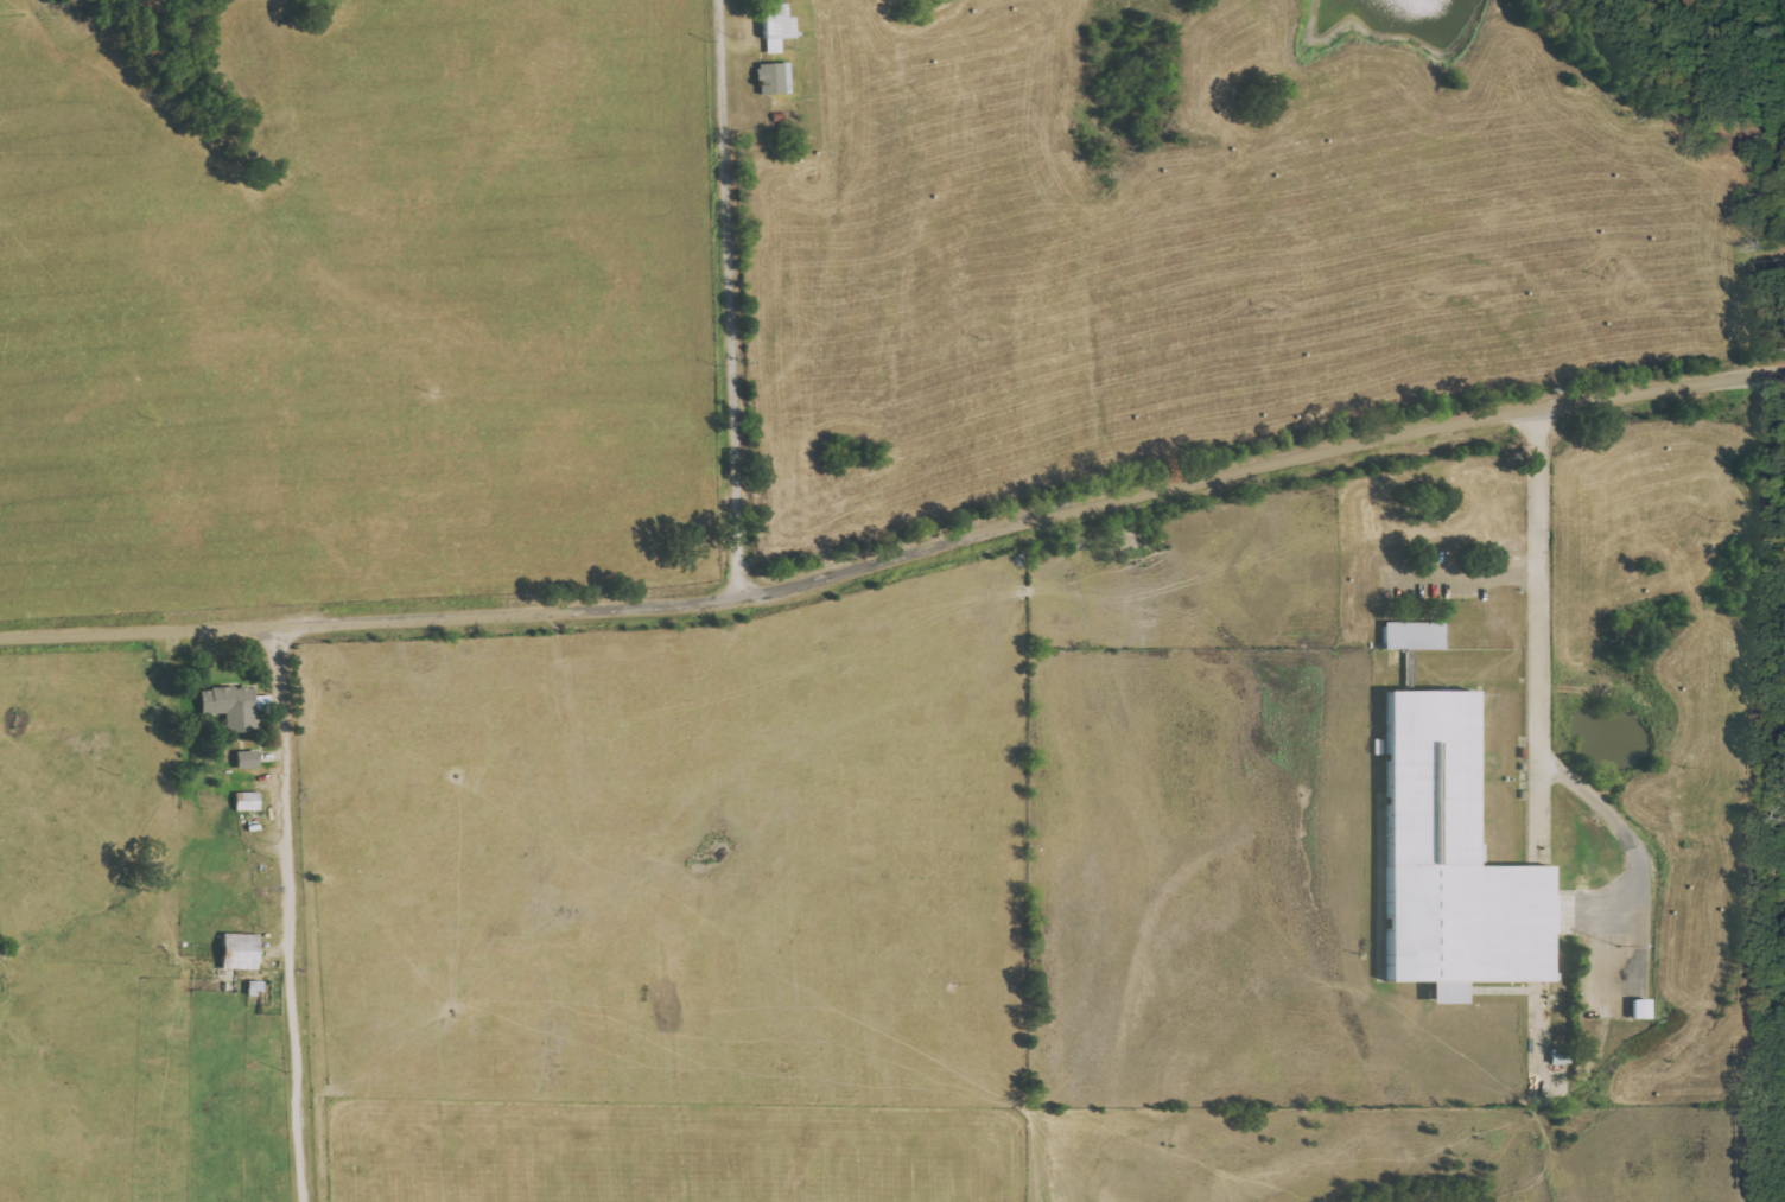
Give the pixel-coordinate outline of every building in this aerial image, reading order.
[(762,4),(764,54),(781,53),(781,39),(796,38),(795,17),(787,17),(786,3),(762,4)] [(760,95),(791,93),(790,62),(758,64),(760,95)] [(1444,622),(1383,623),(1384,650),(1444,649),(1444,622)] [(228,714),(229,733),(258,732),(255,686),(201,690),(202,715),(228,714)] [(1477,692),(1385,692),(1385,983),(1429,983),(1429,1005),(1464,1005),(1464,983),(1552,983),(1552,866),(1475,866),(1475,847),(1477,847),(1477,692)] [(258,751),(237,752),(238,770),(258,769),(258,751)] [(222,969),(259,970),(260,934),(223,934),(222,969)] [(274,982),(249,981),(248,1005),(273,1006),(274,982)]
